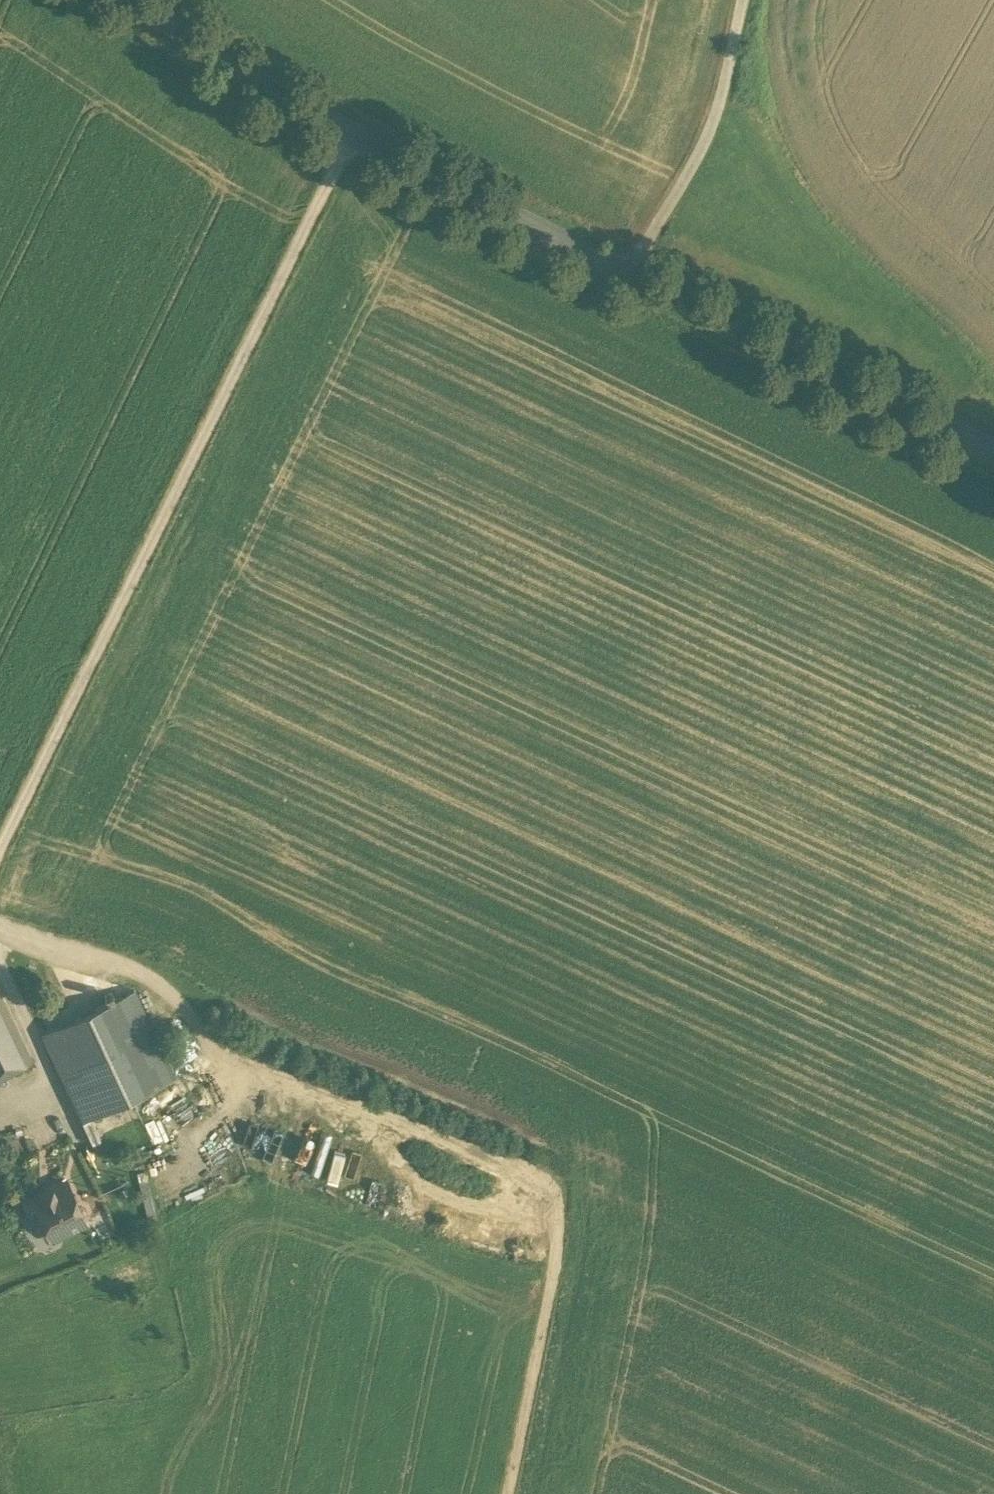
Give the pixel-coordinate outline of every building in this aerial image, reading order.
[(32,1053),(0,986),(0,1069),(32,1053)] [(134,988),(43,1028),(82,1116),(175,1074),(134,988)] [(78,1201),(67,1177),(54,1182),(51,1182),(40,1187),(40,1189),(26,1195),(25,1198),(29,1207),(32,1208),(39,1205),(53,1234),(85,1217),(84,1214),(86,1209),(83,1202),(78,1201)]
